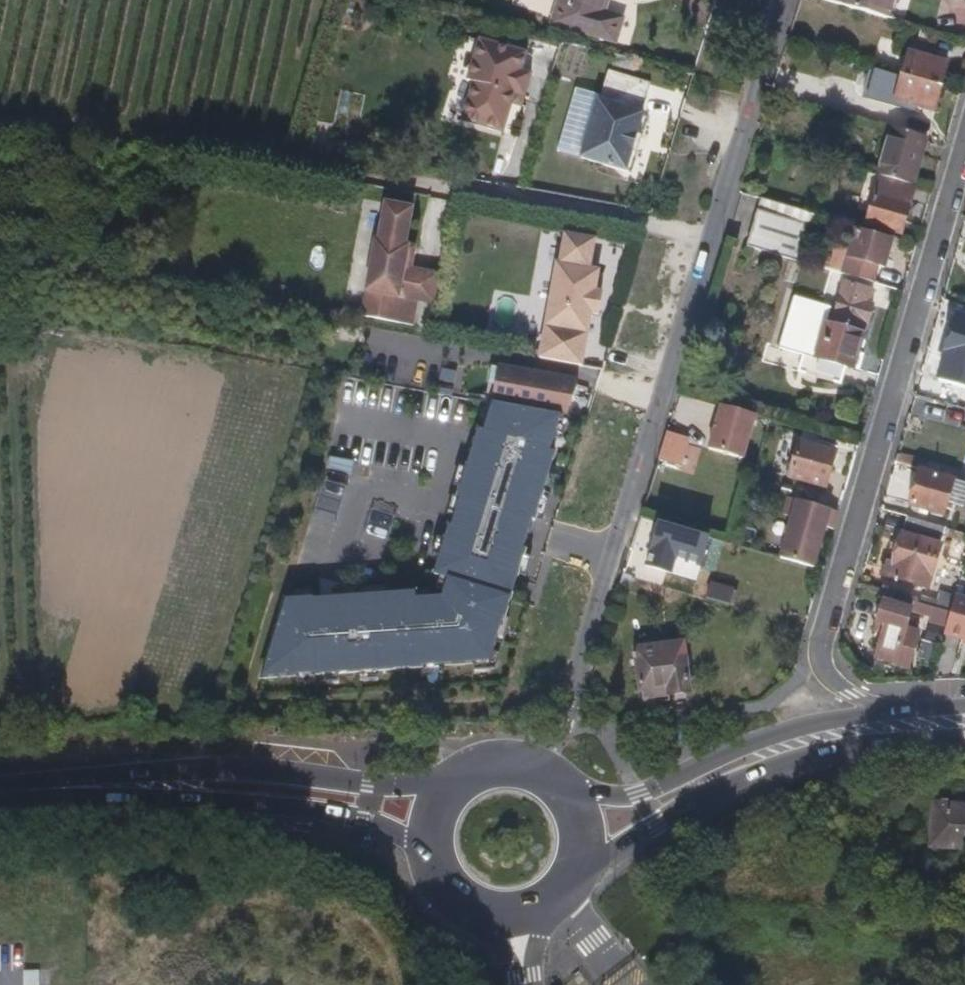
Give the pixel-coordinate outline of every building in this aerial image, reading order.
[(567,32),(630,51),(637,28),(617,23),(624,0),(577,0),(567,32)] [(885,17),(890,0),(827,0),(885,17)] [(952,41),(929,34),(926,44),(949,51),(952,41)] [(524,56),(476,42),(464,83),(470,85),(457,123),(498,137),(511,98),(521,102),(529,80),(518,76),(524,56)] [(901,75),(939,86),(945,65),(907,54),(901,75)] [(939,86),(901,75),(894,101),(931,111),(939,86)] [(649,90),(607,76),(599,106),(596,105),(577,163),(623,177),(642,120),(640,119),(649,90)] [(874,174),(877,174),(910,184),(912,185),(926,137),(889,126),(874,174)] [(910,184),(877,174),(863,222),(896,232),(910,184)] [(812,212),(758,196),(744,244),(798,260),(812,212)] [(412,203),(384,197),(376,239),(373,241),(365,287),(361,312),(412,321),(415,296),(421,266),(410,264),(414,242),(404,240),(412,203)] [(890,236),(855,225),(846,255),(852,258),(849,268),(872,275),(874,265),(877,256),(883,258),(890,236)] [(591,246),(555,239),(549,268),(546,267),(534,329),(536,329),(532,350),(582,358),(586,340),(588,341),(591,322),(599,323),(603,300),(595,298),(599,277),(585,274),(591,246)] [(883,258),(877,256),(874,265),(881,267),(883,258)] [(437,269),(421,266),(415,296),(432,299),(437,269)] [(793,294),(789,308),(861,330),(869,304),(864,302),(859,301),(862,287),(843,282),(835,307),(793,294)] [(868,289),(862,287),(859,301),(864,302),(868,289)] [(850,367),(861,330),(789,308),(778,345),(802,353),(797,368),(839,381),(844,366),(850,367)] [(954,319),(943,361),(961,366),(957,382),(964,385),(964,322),(954,319)] [(573,412),(580,375),(499,361),(492,398),(561,410),(573,412)] [(551,446),(561,410),(492,398),(484,426),(489,428),(486,438),(477,436),(460,494),(462,495),(454,524),(452,524),(438,573),(447,576),(442,595),(415,597),(415,590),(340,596),(341,602),(331,602),(330,597),(313,598),(313,597),(287,599),(264,677),(315,673),(315,674),(426,665),(426,664),(494,658),(506,614),(508,615),(528,545),(526,544),(534,516),(536,517),(556,448),(551,446)] [(754,415),(719,404),(707,448),(741,458),(754,415)] [(666,429),(664,428),(655,457),(677,463),(686,435),(666,429)] [(824,436),(806,430),(803,442),(821,447),(824,436)] [(803,442),(798,440),(787,476),(823,487),(834,451),(821,447),(803,442)] [(688,443),(677,467),(691,473),(702,449),(688,443)] [(353,459),(330,454),(327,463),(349,471),(353,459)] [(951,482),(918,472),(908,505),(941,514),(951,482)] [(836,511),(786,496),(782,511),(790,514),(779,555),(812,564),(824,524),(832,526),(836,511)] [(942,527),(905,516),(897,543),(893,555),(890,564),(887,564),(886,568),(880,567),(878,574),(924,587),(937,542),(941,530),(942,527)] [(709,535),(657,520),(644,564),(672,572),(677,555),(701,562),(709,535)] [(948,531),(941,530),(937,542),(944,544),(948,531)] [(897,543),(888,541),(885,552),(893,555),(897,543)] [(629,576),(619,573),(615,586),(619,588),(625,590),(629,576)] [(732,585),(709,578),(705,596),(727,602),(732,585)] [(918,594),(916,602),(948,612),(952,596),(953,595),(937,590),(934,599),(918,594)] [(948,612),(964,617),(964,600),(952,596),(948,612)] [(948,612),(916,602),(909,600),(907,609),(882,601),(875,622),(885,625),(875,655),(906,664),(914,638),(903,634),(911,610),(945,620),(948,612)] [(948,612),(945,620),(941,634),(964,641),(964,617),(948,612)] [(688,689),(681,640),(631,647),(637,685),(639,685),(665,682),(666,692),(688,689)] [(666,692),(665,682),(639,685),(640,697),(666,692)] [(937,832),(936,875),(964,875),(964,832),(937,832)] [(20,984),(45,984),(44,970),(20,971),(20,984)]
